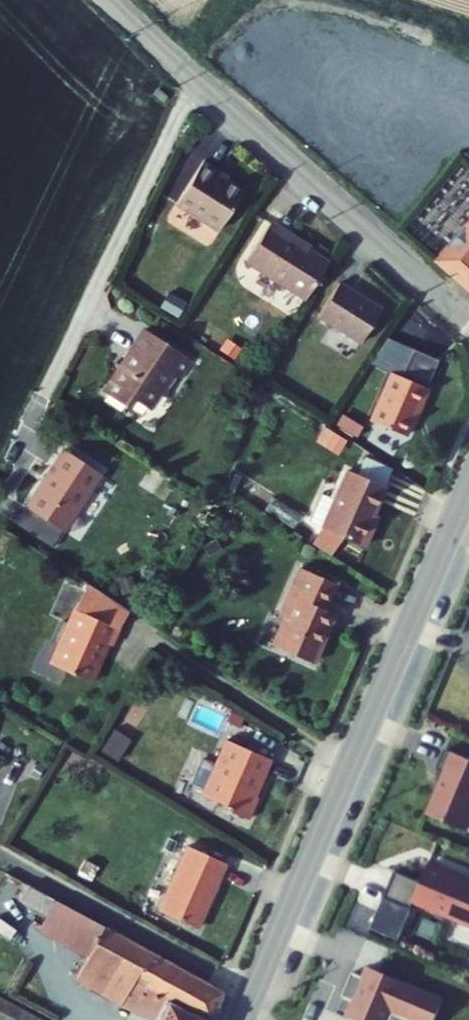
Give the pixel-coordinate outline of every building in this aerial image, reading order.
[(203,171),(188,162),(162,208),(206,234),(230,193),(212,182),(201,176),(203,171)] [(214,177),(203,171),(201,176),(212,182),(214,177)] [(275,230),(261,221),(237,264),(297,297),(319,260),(297,247),(272,233),(275,230)] [(433,264),(468,296),(468,224),(433,264)] [(299,243),(275,230),(272,233),(297,247),(299,243)] [(375,304),(332,280),(312,314),(355,339),(375,304)] [(187,371),(142,339),(127,362),(132,365),(122,380),(119,378),(102,403),(125,419),(131,410),(145,420),(170,383),(176,387),(187,371)] [(132,365),(127,362),(117,376),(119,378),(122,380),(132,365)] [(176,387),(170,383),(145,420),(151,424),(176,387)] [(421,398),(385,383),(364,432),(400,447),(421,398)] [(339,454),(347,440),(325,428),(318,442),(339,454)] [(98,485),(61,461),(22,519),(60,543),(98,485)] [(383,477),(355,466),(347,484),(375,496),(383,477)] [(339,481),(306,558),(327,572),(336,550),(356,559),(365,536),(359,534),(363,524),(375,496),(347,484),(339,481)] [(369,527),(363,524),(359,534),(365,536),(369,527)] [(326,598),(290,582),(269,631),(275,633),(263,661),(303,679),(324,629),(315,626),(326,598)] [(122,622),(82,595),(64,621),(58,636),(53,634),(45,655),(51,657),(43,678),(84,693),(95,665),(99,667),(108,641),(122,622)] [(259,770),(213,750),(202,776),(206,777),(193,807),(213,816),(210,820),(237,832),(247,808),(243,807),(259,770)] [(444,756),(437,772),(445,776),(426,821),(464,837),(468,825),(468,767),(444,756)] [(193,807),(206,777),(202,776),(192,771),(179,801),(193,807)] [(217,875),(176,857),(149,920),(190,938),(217,875)] [(427,868),(419,886),(392,874),(366,934),(394,946),(411,905),(468,930),(468,886),(427,868)] [(78,914),(54,899),(37,932),(61,946),(78,914)] [(78,914),(61,946),(85,959),(102,927),(78,914)] [(75,978),(152,1019),(211,1019),(221,997),(212,992),(102,927),(85,959),(75,978)] [(362,974),(358,984),(349,980),(334,1014),(344,1018),(344,1019),(437,1019),(442,1008),(362,974)] [(0,1000),(0,1019),(34,1019),(35,1019),(0,1000)]
